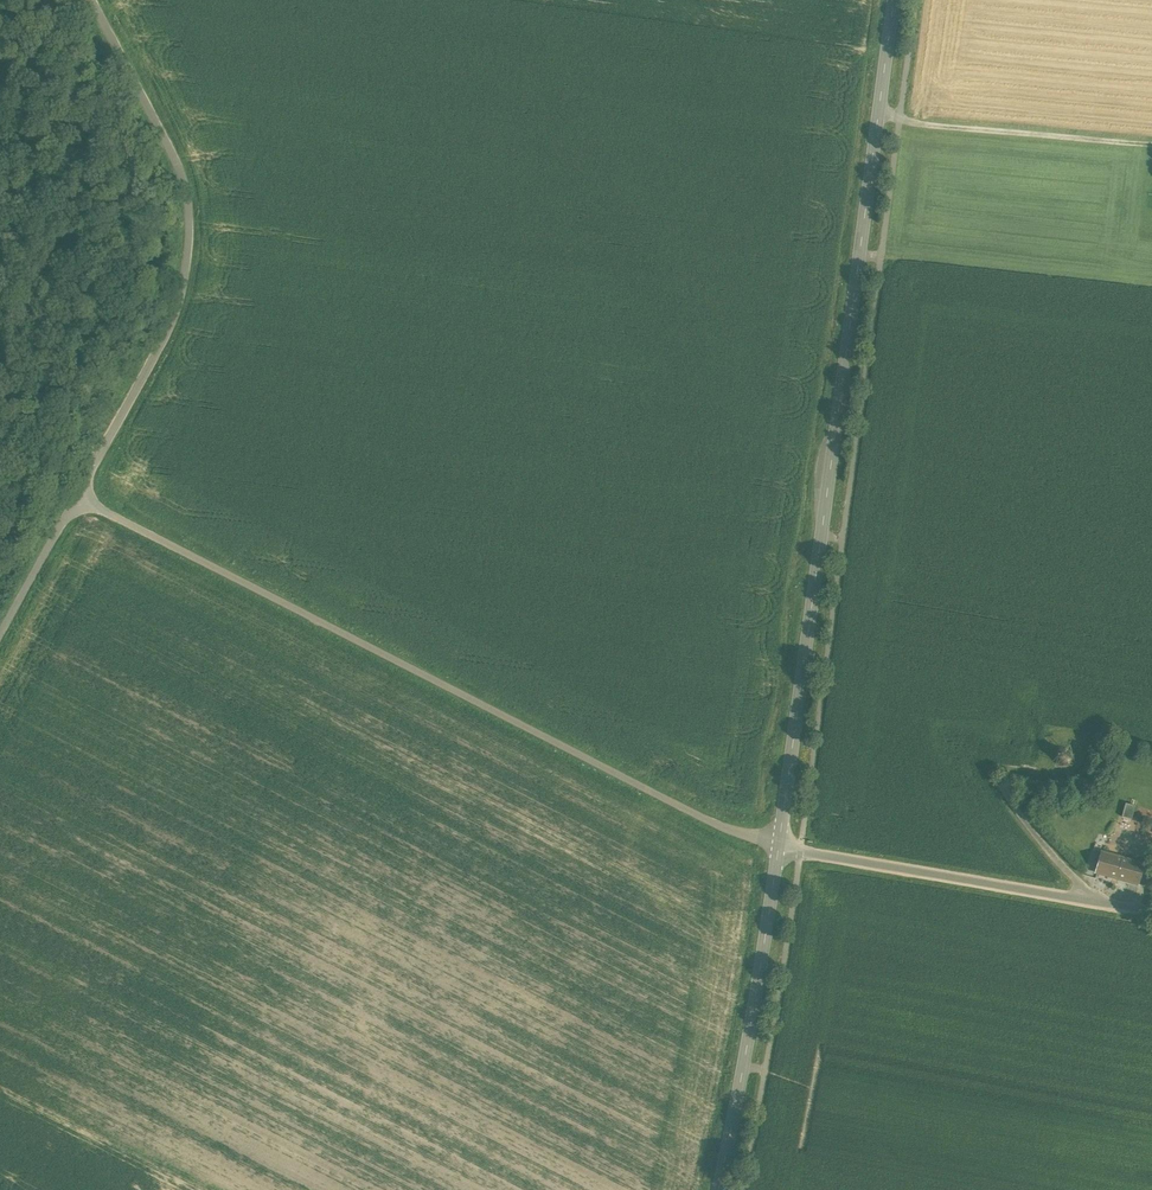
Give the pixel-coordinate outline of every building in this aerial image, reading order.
[(1122,815),(1131,818),(1134,806),(1125,803),(1122,815)] [(1141,864),(1103,853),(1098,871),(1137,882),(1141,864)]
